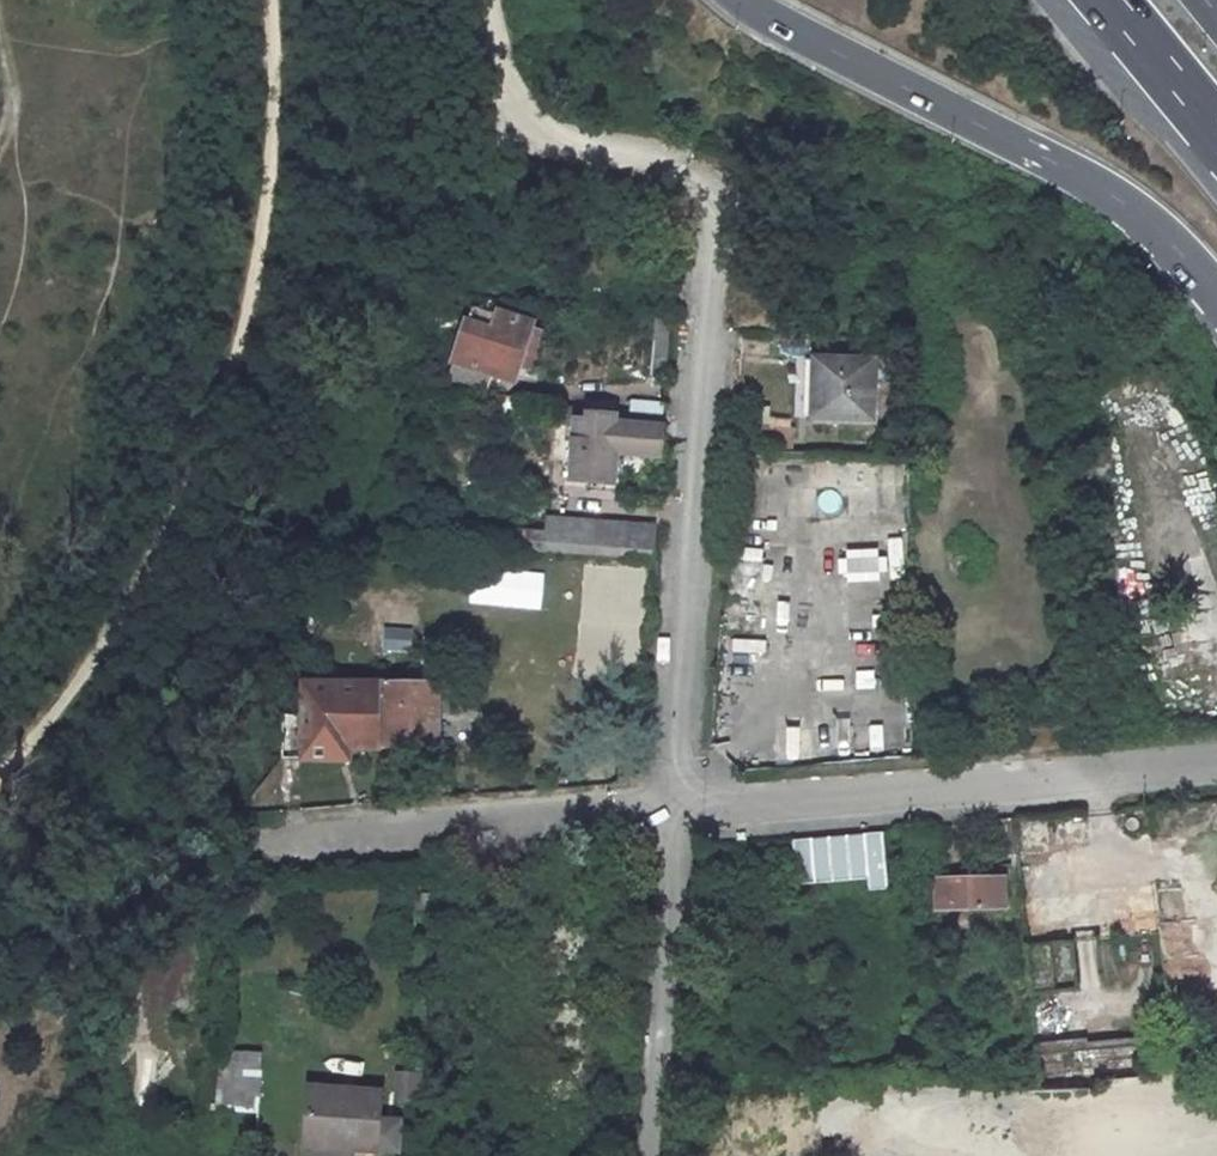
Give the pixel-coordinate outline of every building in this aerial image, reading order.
[(530,327),(473,308),(456,359),(445,389),(464,395),(485,396),(491,371),(503,375),(506,366),(516,369),(530,327)] [(657,352),(666,352),(668,322),(662,322),(657,352)] [(542,330),(530,327),(516,369),(528,373),(542,330)] [(872,420),(874,360),(813,359),(811,418),(872,420)] [(516,369),(506,366),(503,375),(514,378),(516,369)] [(632,403),(631,415),(661,418),(662,405),(632,403)] [(659,457),(661,418),(631,415),(612,414),(612,416),(588,415),(588,412),(558,410),(557,426),(575,427),(573,457),(571,480),(611,484),(614,453),(659,457)] [(554,456),(573,457),(575,427),(557,426),(554,456)] [(733,426),(732,448),(794,452),(794,430),(733,426)] [(651,561),(653,528),(598,524),(596,537),(594,555),(594,556),(651,561)] [(560,552),(562,535),(549,534),(548,552),(560,552)] [(596,537),(562,535),(560,552),(594,555),(596,537)] [(843,550),(845,580),(881,577),(879,548),(843,550)] [(380,652),(409,650),(408,625),(378,627),(380,652)] [(376,686),(304,685),(303,715),(281,715),(280,758),(345,760),(346,749),(378,749),(378,743),(414,744),(436,744),(437,687),(388,686),(388,680),(376,680),(376,686)] [(885,831),(793,839),(796,884),(868,878),(870,889),(888,887),(885,831)] [(1003,908),(1003,879),(936,880),(936,909),(1003,908)] [(1072,940),(1025,944),(1031,993),(1078,990),(1072,940)] [(1134,1046),(1133,1038),(1082,1043),(1083,1050),(1134,1046)] [(1082,1043),(1037,1047),(1041,1090),(1096,1089),(1096,1081),(1134,1078),(1140,1077),(1134,1046),(1083,1050),(1082,1043)] [(259,1056),(222,1055),(220,1077),(260,1079),(259,1056)] [(393,1100),(412,1098),(410,1072),(392,1074),(393,1100)] [(260,1079),(220,1077),(217,1111),(226,1111),(257,1112),(260,1079)] [(1134,1078),(1096,1081),(1096,1089),(1135,1086),(1134,1078)] [(308,1087),(304,1138),(330,1140),(329,1147),(336,1148),(336,1155),(342,1155),(352,1155),(352,1148),(376,1151),(380,1093),(308,1087)] [(330,1140),(304,1138),(303,1153),(336,1155),(336,1148),(329,1147),(330,1140)]
